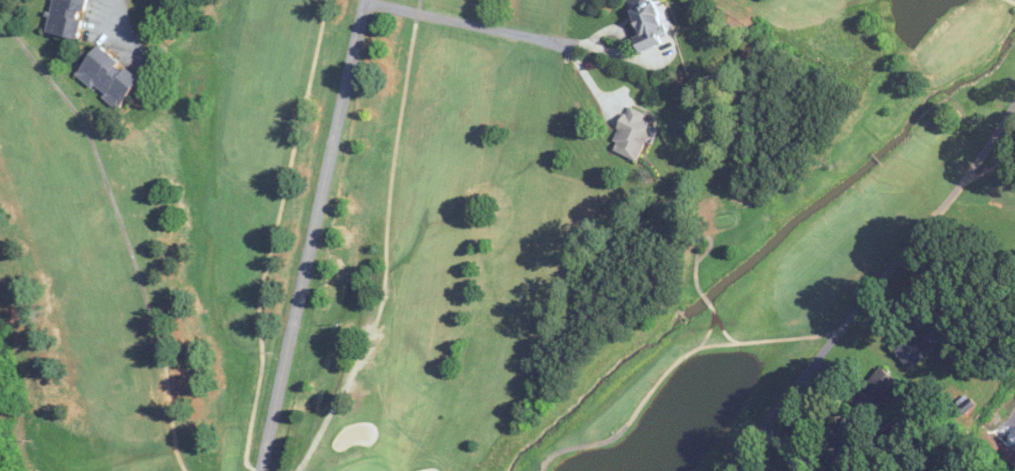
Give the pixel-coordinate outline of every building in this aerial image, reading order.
[(45,32),(78,39),(86,0),(52,0),(45,32)] [(634,38),(640,53),(662,44),(658,36),(666,33),(653,0),(626,0),(640,36),(634,38)] [(141,78),(97,45),(74,76),(119,109),(141,78)] [(646,113),(627,105),(610,149),(638,160),(651,126),(642,123),(646,113)] [(904,363),(949,338),(940,321),(895,347),(904,363)] [(851,404),(869,418),(898,381),(880,367),(851,404)] [(822,452),(842,463),(855,441),(853,440),(861,426),(842,416),(822,452)]
